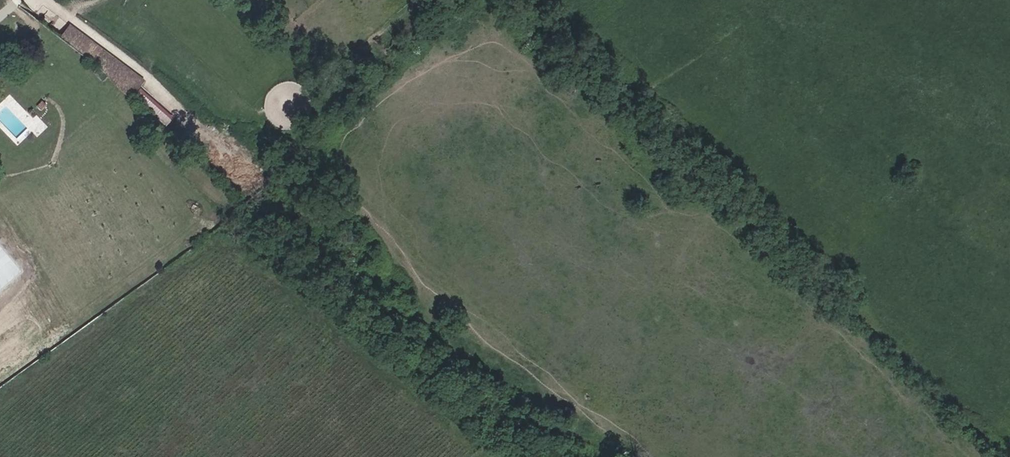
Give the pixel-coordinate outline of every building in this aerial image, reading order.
[(60,39),(89,54),(97,39),(68,24),(60,39)] [(49,103),(46,99),(40,105),(44,109),(49,103)]
